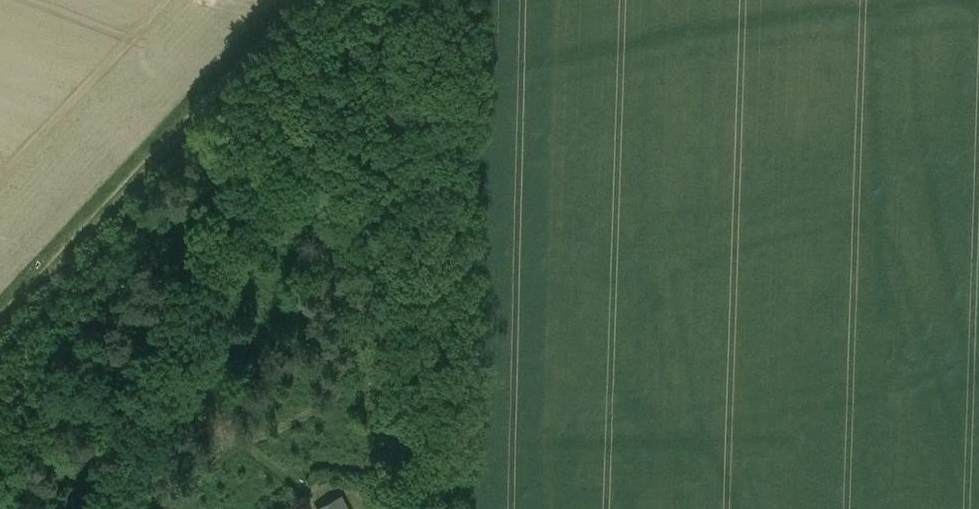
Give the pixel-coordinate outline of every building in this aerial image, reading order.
[(320,508),(354,508),(346,493),(319,507),(320,508)]
